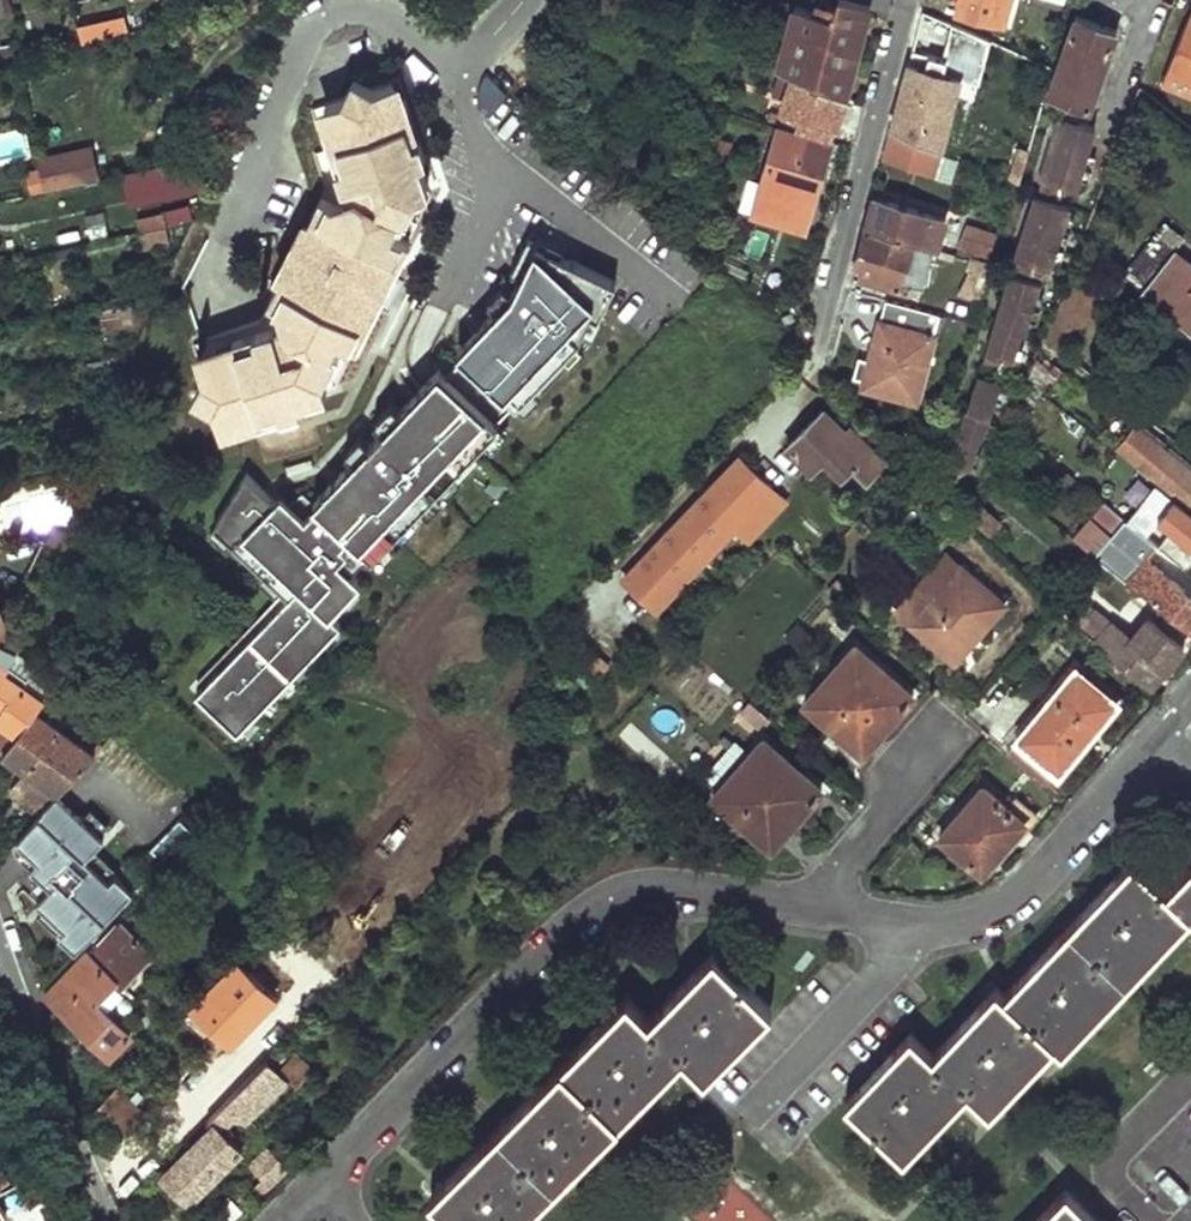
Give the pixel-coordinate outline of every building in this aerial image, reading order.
[(959,9),(1003,20),(1008,0),(961,0),(959,9)] [(791,1),(773,66),(793,74),(846,96),(862,34),(868,10),(836,1),(835,7),(828,5),(826,12),(813,8),(791,1)] [(815,1),(813,8),(826,12),(828,5),(815,1)] [(922,11),(917,31),(947,43),(953,24),(922,11)] [(1099,22),(1074,14),(1048,94),(1091,108),(1116,28),(1099,22)] [(1166,75),(1175,78),(1171,87),(1190,95),(1190,17),(1189,16),(1166,75)] [(976,69),(987,37),(961,28),(951,61),(976,69)] [(909,65),(891,130),(912,134),(939,150),(958,78),(909,65)] [(846,96),(793,74),(783,108),(785,108),(780,124),(832,140),(838,120),(846,96)] [(355,75),(346,93),(373,85),(355,75)] [(1175,78),(1166,75),(1164,84),(1171,87),(1175,78)] [(399,77),(391,80),(396,100),(406,97),(399,77)] [(283,331),(191,358),(197,375),(205,404),(210,422),(231,416),(235,424),(255,417),(252,410),(269,404),(272,412),(295,406),(292,397),(318,390),(314,377),(326,354),(322,352),(332,333),(353,343),(363,325),(354,321),(364,307),(371,310),(391,273),(383,269),(390,255),(399,259),(408,240),(388,228),(397,212),(402,215),(414,193),(423,190),(416,161),(425,158),(417,134),(408,137),(403,122),(413,119),(406,97),(396,100),(391,80),(373,85),(346,93),(327,98),(355,190),(347,193),(331,197),(323,193),(314,211),(320,216),(309,236),(303,231),(286,263),(293,268),(283,287),(276,282),(267,299),(275,304),(280,322),(283,331)] [(327,98),(320,101),(347,193),(355,190),(327,98)] [(1096,125),(1056,113),(1036,176),(1075,189),(1096,125)] [(413,119),(403,122),(408,137),(417,134),(413,119)] [(779,127),(751,217),(804,232),(808,221),(830,142),(779,127)] [(101,175),(93,142),(36,155),(40,173),(45,188),(101,175)] [(1028,146),(1018,144),(1007,178),(1017,183),(1028,146)] [(45,188),(40,173),(29,176),(32,191),(45,188)] [(1075,189),(1036,176),(1032,192),(1071,204),(1075,189)] [(1011,187),(1002,183),(999,193),(1009,196),(1011,187)] [(414,193),(402,215),(409,218),(423,190),(414,193)] [(1071,204),(1032,192),(1012,255),(1051,266),(1071,204)] [(874,198),(866,228),(930,247),(937,249),(944,218),(874,198)] [(314,211),(303,231),(309,236),(320,216),(314,211)] [(194,214),(167,220),(170,236),(171,242),(182,239),(194,214)] [(170,236),(167,220),(143,226),(147,247),(171,242),(170,236)] [(994,232),(966,223),(957,255),(972,259),(985,263),(994,232)] [(742,254),(758,262),(772,237),(756,228),(742,254)] [(866,228),(854,273),(900,286),(901,279),(919,284),(930,247),(866,228)] [(524,278),(482,323),(488,329),(464,355),(450,369),(462,380),(457,386),(438,369),(338,475),(347,483),(339,491),(330,483),(313,501),(301,491),(284,509),(246,472),(214,524),(288,593),(195,692),(242,733),(342,627),(329,615),(361,581),(349,570),(366,551),(372,557),(497,424),(495,422),(514,402),(516,405),(579,338),(591,313),(598,316),(615,281),(527,238),(510,272),(524,278)] [(1130,279),(1190,329),(1190,266),(1160,242),(1130,279)] [(390,255),(383,269),(391,273),(399,259),(390,255)] [(1046,265),(1012,255),(1007,270),(1041,281),(1046,265)] [(985,263),(972,259),(969,269),(957,290),(981,298),(992,264),(985,263)] [(286,263),(276,282),(283,287),(293,268),(286,263)] [(1041,281),(1007,270),(981,358),(1002,365),(1005,356),(1013,359),(1022,331),(1025,331),(1041,281)] [(391,273),(371,310),(384,318),(403,281),(391,273)] [(132,298),(111,303),(114,318),(135,313),(132,298)] [(871,344),(859,385),(913,398),(935,317),(883,302),(871,344)] [(364,307),(354,321),(363,325),(371,310),(364,307)] [(280,322),(189,350),(191,358),(283,331),(280,322)] [(488,329),(482,323),(457,349),(464,355),(488,329)] [(326,354),(314,377),(318,390),(334,359),(326,354)] [(1001,380),(976,371),(946,465),(960,468),(971,465),(981,432),(984,433),(1001,380)] [(205,404),(197,375),(185,394),(205,404)] [(269,404),(252,410),(255,417),(272,412),(269,404)] [(822,408),(786,445),(809,467),(822,454),(839,471),(868,441),(850,423),(843,429),(822,408)] [(231,416),(210,422),(213,430),(235,424),(231,416)] [(1115,449),(1190,508),(1190,470),(1133,425),(1115,449)] [(883,456),(868,441),(839,471),(841,472),(851,462),(865,474),(883,456)] [(742,457),(624,577),(655,607),(773,487),(742,457)] [(347,483),(338,475),(330,483),(339,491),(347,483)] [(1112,504),(1129,515),(1148,485),(1131,475),(1112,504)] [(1096,552),(1109,562),(1107,564),(1141,591),(1143,588),(1190,625),(1190,593),(1140,551),(1149,538),(1133,526),(1103,502),(1088,521),(1108,537),(1096,552)] [(1133,526),(1149,538),(1178,562),(1190,546),(1190,547),(1190,513),(1187,510),(1172,530),(1146,509),(1133,526)] [(940,550),(891,601),(948,654),(980,618),(988,625),(1005,606),(943,546),(957,530),(941,515),(924,535),(940,550)] [(72,529),(52,520),(45,535),(65,544),(72,529)] [(1184,648),(1149,618),(1130,640),(1096,611),(1085,622),(1156,682),(1166,670),(1173,661),(1184,648)] [(980,618),(948,654),(956,661),(988,625),(980,618)] [(4,747),(17,728),(41,693),(23,680),(37,662),(15,647),(19,642),(19,631),(3,625),(0,631),(0,745),(4,747)] [(853,643),(804,701),(863,751),(881,730),(911,693),(853,643)] [(147,684),(161,667),(138,649),(125,667),(147,684)] [(1081,669),(1019,738),(1057,771),(1091,734),(1119,702),(1081,669)] [(748,700),(733,718),(753,735),(768,717),(748,700)] [(17,728),(4,747),(27,766),(11,787),(23,798),(41,814),(69,784),(76,777),(95,756),(98,753),(35,703),(17,728)] [(762,735),(713,793),(772,843),(792,819),(821,786),(762,735)] [(95,756),(76,777),(90,791),(111,771),(95,756)] [(85,798),(90,791),(76,777),(69,784),(85,798)] [(982,787),(941,836),(980,870),(1001,846),(1022,822),(982,787)] [(63,796),(22,838),(43,858),(36,866),(55,884),(40,900),(66,926),(57,935),(76,953),(135,891),(115,873),(109,879),(86,857),(105,837),(63,796)] [(164,856),(189,826),(178,817),(152,846),(164,856)] [(846,1105),(908,1161),(970,1092),(993,1112),(1055,1044),(1063,1051),(1187,912),(1190,915),(1190,861),(1165,890),(1129,858),(1088,904),(1054,941),(1003,996),(995,988),(986,998),(941,1047),(932,1057),(910,1036),(881,1067),(846,1105)] [(87,951),(46,994),(59,1008),(96,1042),(108,1054),(131,1031),(97,999),(116,978),(122,983),(152,951),(123,923),(92,955),(87,951)] [(433,1197),(458,1220),(520,1220),(686,1052),(708,1073),(775,1006),(716,949),(675,992),(651,1016),(630,995),(603,1022),(533,1094),(460,1169),(433,1197)] [(238,961),(194,1006),(231,1042),(275,997),(238,961)] [(290,1048),(272,1066),(283,1075),(290,1082),(308,1065),(290,1048)] [(209,1122),(160,1173),(188,1200),(239,1146),(220,1128),(231,1116),(244,1116),(283,1075),(272,1066),(266,1058),(206,1119),(209,1122)] [(127,1075),(98,1105),(125,1130),(153,1101),(127,1075)] [(265,1146),(247,1164),(264,1180),(281,1162),(265,1146)] [(12,1193),(17,1201),(40,1187),(29,1168),(0,1186),(0,1201),(12,1193)] [(731,1174),(693,1207),(705,1220),(773,1220),(731,1174)] [(205,1215),(211,1220),(224,1220),(238,1206),(226,1193),(205,1215)] [(1071,1195),(1045,1220),(1098,1220),(1071,1195)]
